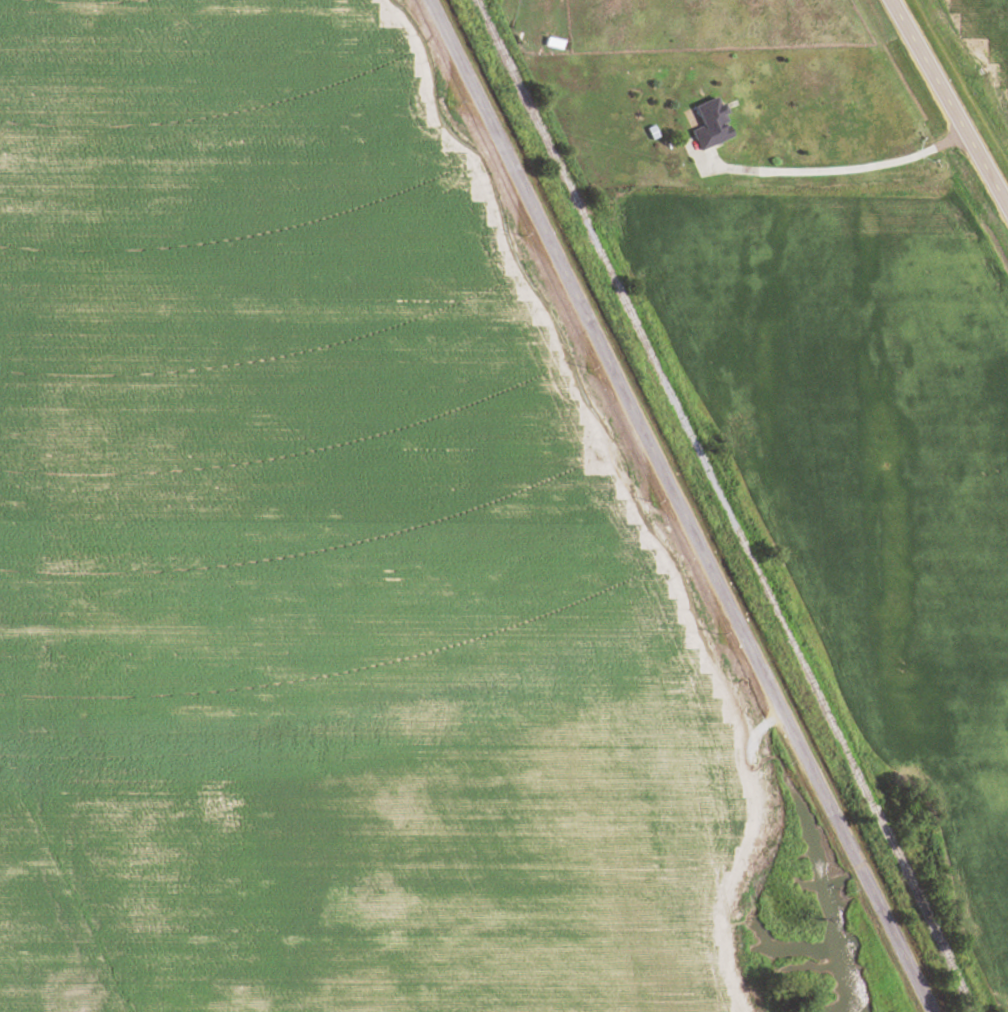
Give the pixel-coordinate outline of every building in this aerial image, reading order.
[(545,46),(568,52),(570,41),(548,35),(545,46)] [(697,105),(705,126),(693,130),(700,149),(736,137),(721,96),(697,105)]
